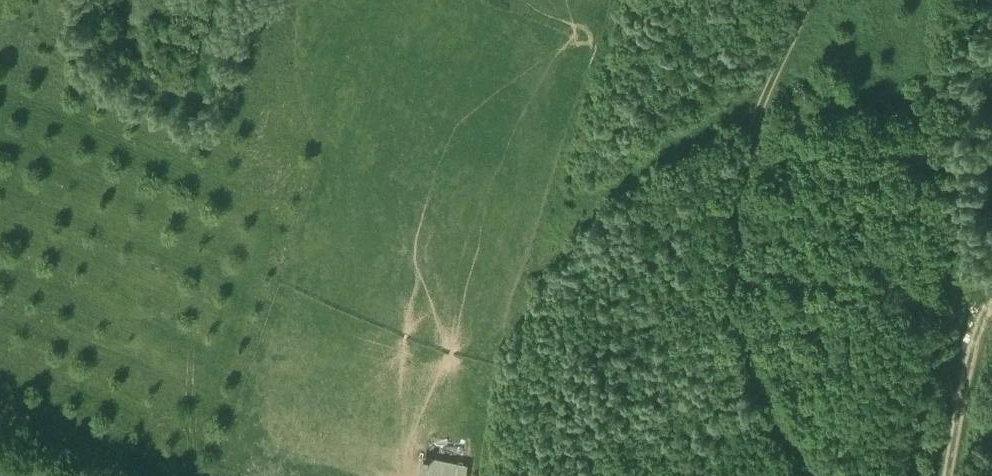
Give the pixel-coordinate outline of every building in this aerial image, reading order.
[(415,474),(423,475),(464,475),(468,463),(422,450),(415,474)]
